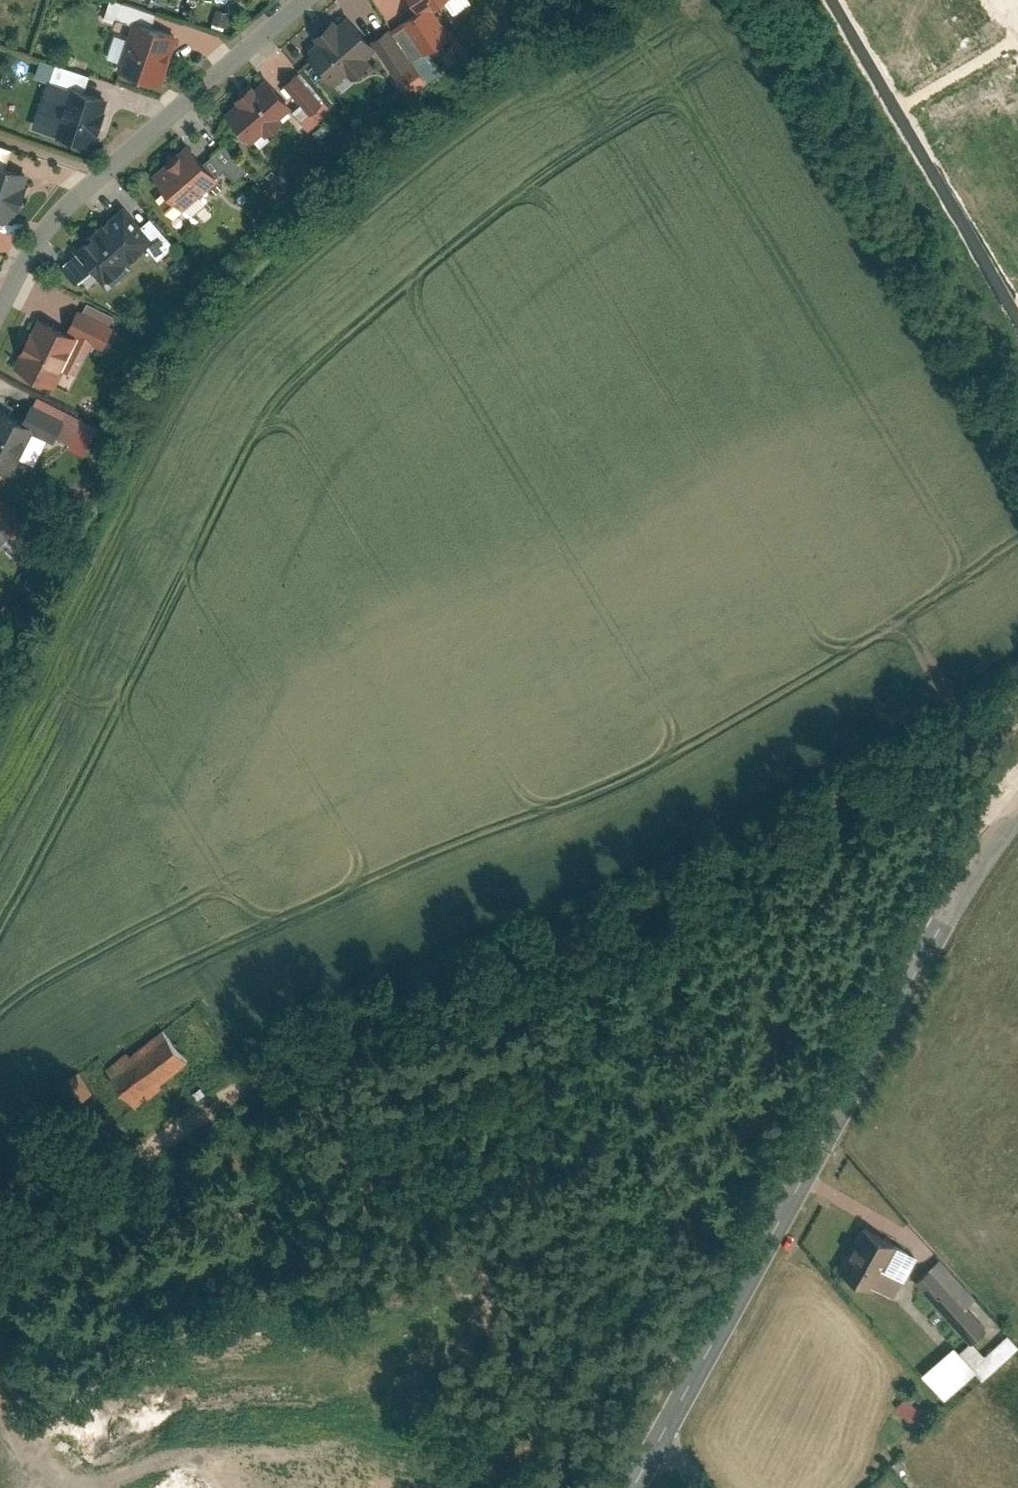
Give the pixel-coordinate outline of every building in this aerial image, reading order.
[(435,4),(441,0),(418,0),(422,5),(393,24),(415,57),(453,31),(435,4)] [(392,26),(374,38),(352,13),(310,50),(337,81),(378,45),(395,70),(413,58),(392,26)] [(120,66),(164,81),(180,33),(136,18),(120,66)] [(396,71),(408,90),(428,76),(416,58),(396,71)] [(56,61),(51,78),(86,89),(91,72),(56,61)] [(301,68),(280,86),(269,73),(228,108),(254,139),(292,108),(309,127),(334,106),(301,68)] [(36,125),(94,143),(108,96),(86,89),(51,78),(36,125)] [(14,219),(31,170),(7,162),(13,145),(0,141),(0,214),(14,219)] [(157,169),(188,203),(219,176),(189,141),(157,169)] [(249,167),(226,141),(205,159),(218,173),(226,166),(237,177),(249,167)] [(76,246),(78,249),(64,261),(81,280),(95,268),(106,280),(148,243),(160,256),(177,240),(152,214),(142,224),(124,203),(76,246)] [(89,300),(85,309),(80,306),(70,327),(106,345),(116,324),(111,322),(116,313),(89,300)] [(57,383),(65,366),(80,373),(95,340),(39,314),(16,364),(57,383)] [(39,394),(26,421),(0,409),(0,462),(15,469),(34,427),(56,437),(58,433),(72,439),(84,415),(39,394)] [(0,494),(0,539),(2,541),(24,520),(0,494)] [(153,1025),(101,1064),(132,1105),(184,1066),(153,1025)] [(913,1259),(855,1228),(834,1268),(891,1299),(913,1259)] [(974,1300),(937,1260),(913,1283),(969,1343),(982,1331),(963,1310),(974,1300)] [(983,1359),(969,1343),(958,1355),(954,1350),(923,1379),(944,1401),(974,1374),(972,1369),(983,1359)] [(923,1416),(904,1398),(894,1408),(913,1426),(923,1416)]
